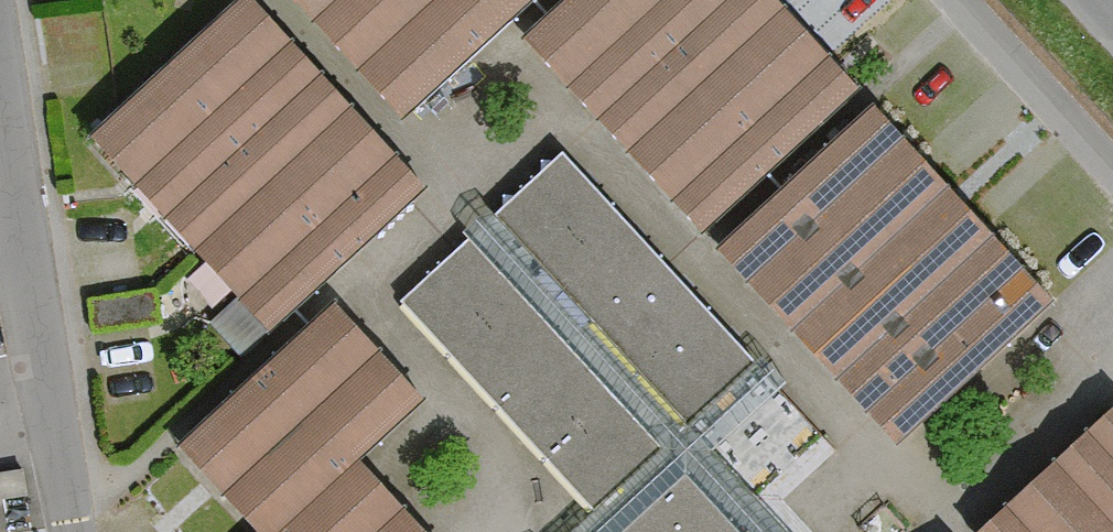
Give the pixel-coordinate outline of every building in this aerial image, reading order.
[(266,333),(426,186),(256,0),(239,0),(231,7),(87,138),(125,179),(266,333)] [(406,112),(531,0),(304,0),(406,112)] [(699,227),(856,85),(779,0),(569,0),(527,38),(699,227)] [(722,249),(900,438),(1050,298),(872,109),(722,249)] [(747,360),(562,159),(403,305),(587,505),(747,360)] [(337,475),(404,413),(311,314),(154,459),(223,531),(390,531),(337,475)] [(747,360),(587,505),(559,531),(623,531),(685,474),(739,531),(787,531),(712,451),(776,392),(747,360)] [(1094,413),(965,531),(1112,531),(1112,433),(1094,413)] [(0,477),(0,502),(29,497),(25,473),(0,477)] [(685,474),(623,531),(739,531),(685,474)]
